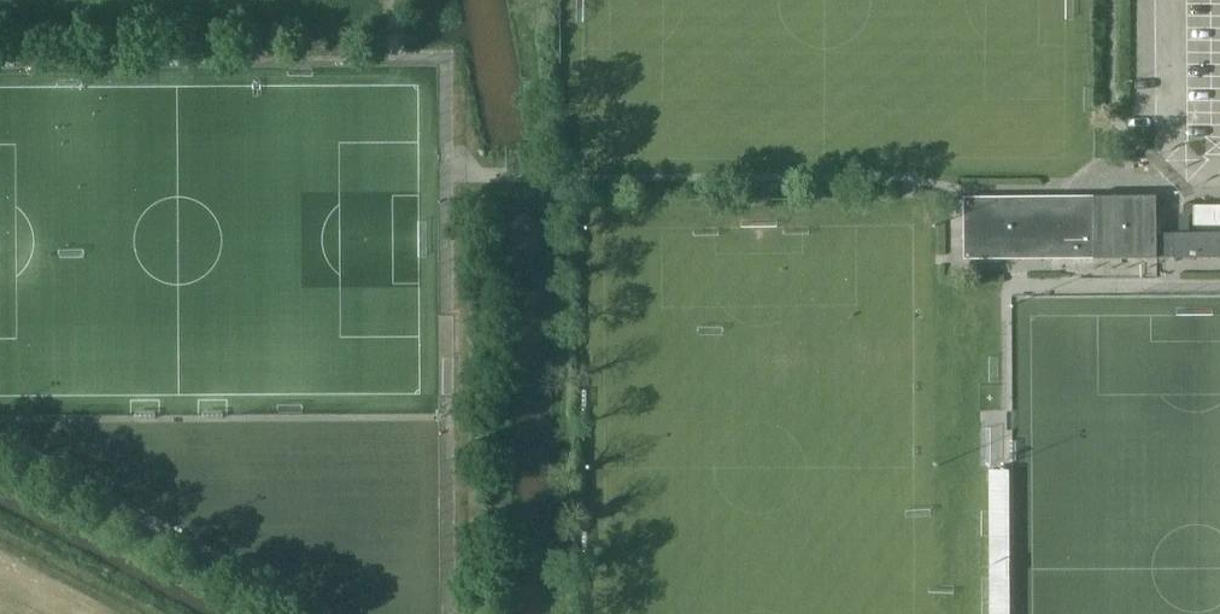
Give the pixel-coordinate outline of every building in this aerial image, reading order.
[(964,258),(1156,257),(1155,195),(963,196),(964,258)] [(1194,204),(1183,204),(1184,213),(1194,213),(1194,204)] [(1194,205),(1194,225),(1219,225),(1219,206),(1194,205)] [(1172,231),(1172,257),(1219,256),(1219,231),(1172,231)] [(1010,469),(989,469),(990,613),(1011,613),(1010,469)]
